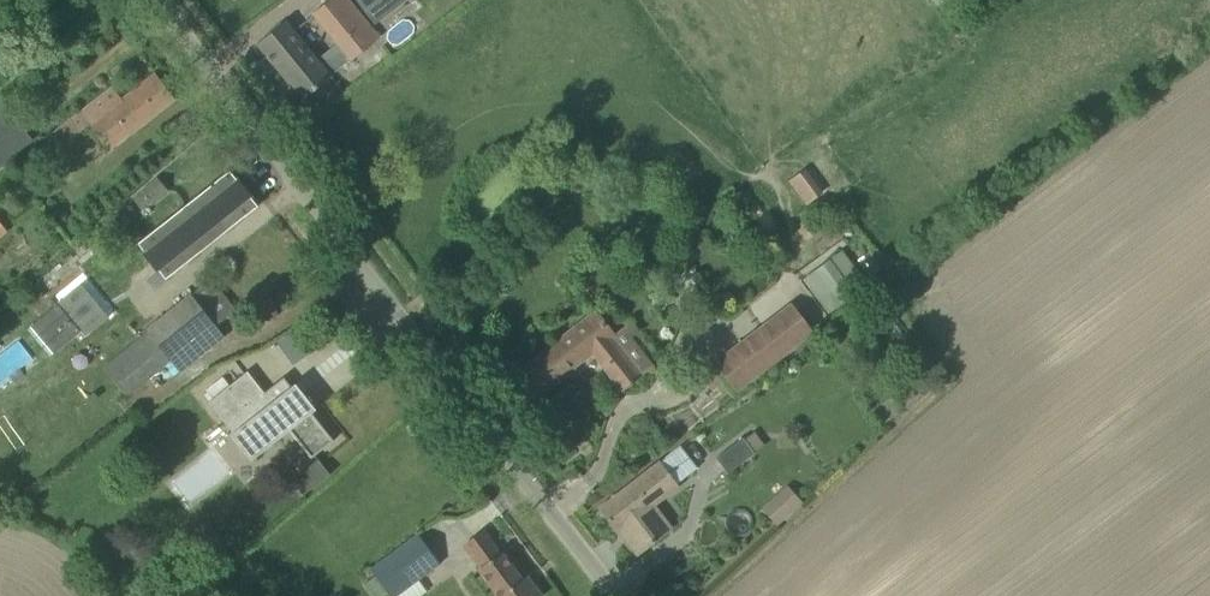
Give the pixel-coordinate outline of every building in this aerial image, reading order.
[(379,39),(350,0),(330,0),(311,14),(334,45),(318,59),(331,74),(379,39)] [(375,22),(409,0),(361,0),(375,22)] [(318,59),(286,20),(257,45),(303,100),(332,76),(331,74),(318,59)] [(123,100),(115,90),(54,137),(65,151),(93,128),(110,149),(174,99),(155,75),(123,100)] [(0,114),(0,165),(30,139),(5,110),(0,114)] [(808,205),(827,193),(810,167),(791,179),(808,205)] [(230,170),(147,236),(175,271),(258,206),(230,170)] [(158,177),(141,190),(151,203),(168,189),(158,177)] [(801,277),(827,312),(866,284),(840,248),(801,277)] [(109,315),(81,283),(31,326),(54,352),(80,330),(85,335),(109,315)] [(224,335),(191,294),(146,329),(149,332),(104,368),(125,394),(169,358),(179,371),(224,335)] [(813,332),(790,301),(714,360),(737,391),(813,332)] [(614,334),(596,311),(495,389),(514,412),(592,351),(622,389),(654,365),(623,327),(614,334)] [(0,354),(0,380),(36,364),(26,342),(0,354)] [(233,432),(231,434),(251,460),(276,440),(274,437),(290,424),(314,453),(310,456),(311,457),(333,440),(284,377),(264,392),(247,371),(208,401),(233,432)] [(726,473),(753,453),(741,438),(715,458),(726,473)] [(697,467),(680,445),(660,461),(599,507),(619,532),(621,530),(638,553),(671,528),(653,505),(679,486),(677,483),(697,467)] [(323,461),(295,478),(304,492),(331,474),(323,461)] [(780,526),(807,501),(789,482),(763,508),(780,526)] [(526,576),(522,579),(502,552),(500,553),(483,530),(464,545),(480,567),(478,568),(499,595),(497,595),(541,595),(526,576)] [(389,595),(395,595),(438,565),(416,535),(369,569),(374,576),(364,583),(374,595),(377,595),(385,591),(389,595)]
